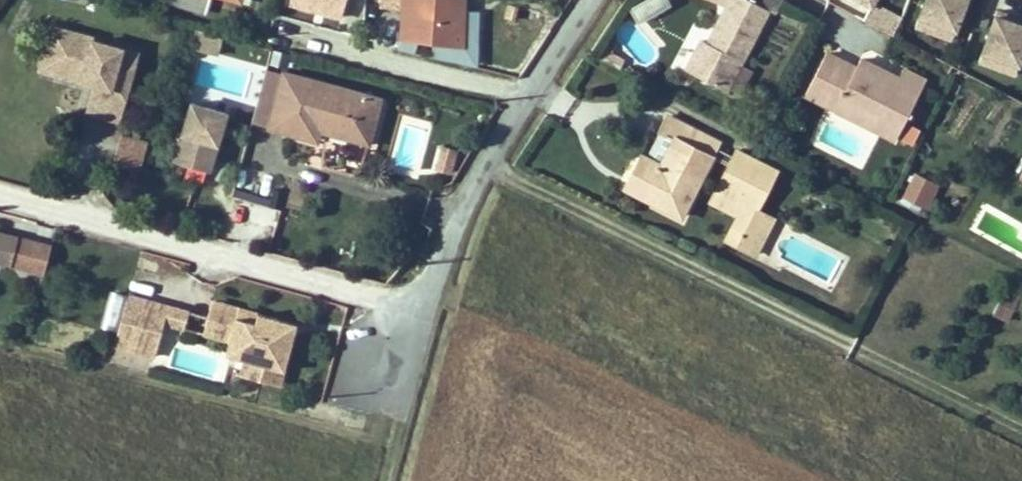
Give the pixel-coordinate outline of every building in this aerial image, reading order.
[(170,2),(207,12),(211,0),(171,0),(170,2)] [(479,33),(480,11),(464,11),(464,0),(381,0),(379,17),(403,19),(401,50),(415,53),(419,39),(432,41),(432,57),(446,61),(447,60),(460,63),(461,45),(462,45),(463,33),(479,33)] [(630,3),(638,17),(667,0),(636,0),(630,3)] [(769,10),(749,0),(730,0),(713,32),(722,37),(717,48),(707,43),(702,40),(694,56),(702,60),(695,74),(726,91),(728,88),(740,64),(769,10)] [(769,10),(776,14),(782,1),(780,0),(749,0),(769,10)] [(876,0),(864,0),(871,3),(863,19),(893,33),(902,14),(876,2),(876,0)] [(915,26),(932,32),(936,23),(955,30),(966,0),(925,0),(915,26)] [(997,10),(979,62),(996,68),(999,58),(1019,65),(1021,56),(1021,25),(1011,21),(1013,16),(997,10)] [(1013,16),(1011,21),(1021,25),(1021,19),(1013,16)] [(936,23),(932,32),(952,40),(955,30),(936,23)] [(53,27),(44,58),(99,74),(88,112),(106,118),(114,90),(127,93),(138,53),(93,41),(94,38),(53,27)] [(207,32),(195,30),(193,38),(204,41),(207,32)] [(223,36),(207,32),(204,41),(193,38),(190,47),(218,54),(223,36)] [(717,48),(722,37),(713,32),(707,43),(717,48)] [(461,45),(460,63),(478,67),(479,33),(463,33),(462,45),(461,45)] [(608,46),(601,60),(619,69),(624,60),(611,53),(613,48),(608,46)] [(877,119),(873,128),(896,140),(926,81),(903,69),(899,78),(877,67),(873,77),(856,68),(826,53),(805,94),(836,110),(841,101),(877,119)] [(695,74),(702,60),(694,56),(686,70),(695,74)] [(96,84),(99,74),(44,58),(41,69),(96,84)] [(999,58),(996,68),(1015,75),(1019,65),(999,58)] [(861,59),(856,68),(873,77),(877,67),(861,59)] [(752,71),(740,64),(728,88),(740,94),(752,71)] [(252,122),(270,127),(284,74),(266,69),(252,122)] [(368,142),(380,98),(284,72),(270,127),(317,140),(319,129),(368,142)] [(127,93),(114,90),(106,118),(119,121),(127,93)] [(877,119),(841,101),(836,110),(873,128),(877,119)] [(175,159),(209,170),(226,113),(191,103),(175,159)] [(664,208),(681,216),(719,142),(667,116),(659,131),(674,139),(661,165),(641,155),(630,179),(669,199),(664,208)] [(917,129),(908,125),(901,138),(910,143),(917,129)] [(140,168),(148,136),(121,129),(113,161),(140,168)] [(443,147),(437,169),(449,172),(455,150),(443,147)] [(776,171),(737,151),(727,169),(767,189),(776,171)] [(756,210),(767,189),(727,169),(717,190),(755,209),(756,210)] [(923,207),(934,184),(916,175),(905,198),(923,207)] [(630,179),(625,188),(664,208),(669,199),(630,179)] [(923,207),(928,209),(939,186),(934,184),(923,207)] [(745,228),(755,209),(717,190),(711,201),(739,215),(727,239),(737,245),(745,228)] [(253,205),(249,219),(273,226),(277,212),(253,205)] [(773,218),(756,210),(755,209),(745,228),(764,237),(773,218)] [(18,237),(0,233),(0,262),(11,265),(18,237)] [(1006,285),(993,314),(1008,321),(1013,308),(1021,312),(1021,293),(1006,285)] [(189,312),(128,295),(114,345),(155,357),(167,313),(187,318),(189,312)] [(238,308),(212,301),(203,333),(229,340),(238,308)] [(278,319),(238,308),(229,340),(226,354),(245,359),(260,363),(255,379),(279,386),(293,336),(275,331),(278,319)] [(187,318),(167,313),(164,323),(184,329),(187,318)] [(296,324),(278,319),(275,331),(293,336),(296,324)] [(108,342),(97,339),(93,354),(104,357),(108,342)] [(260,363),(245,359),(241,375),(255,379),(260,363)]
